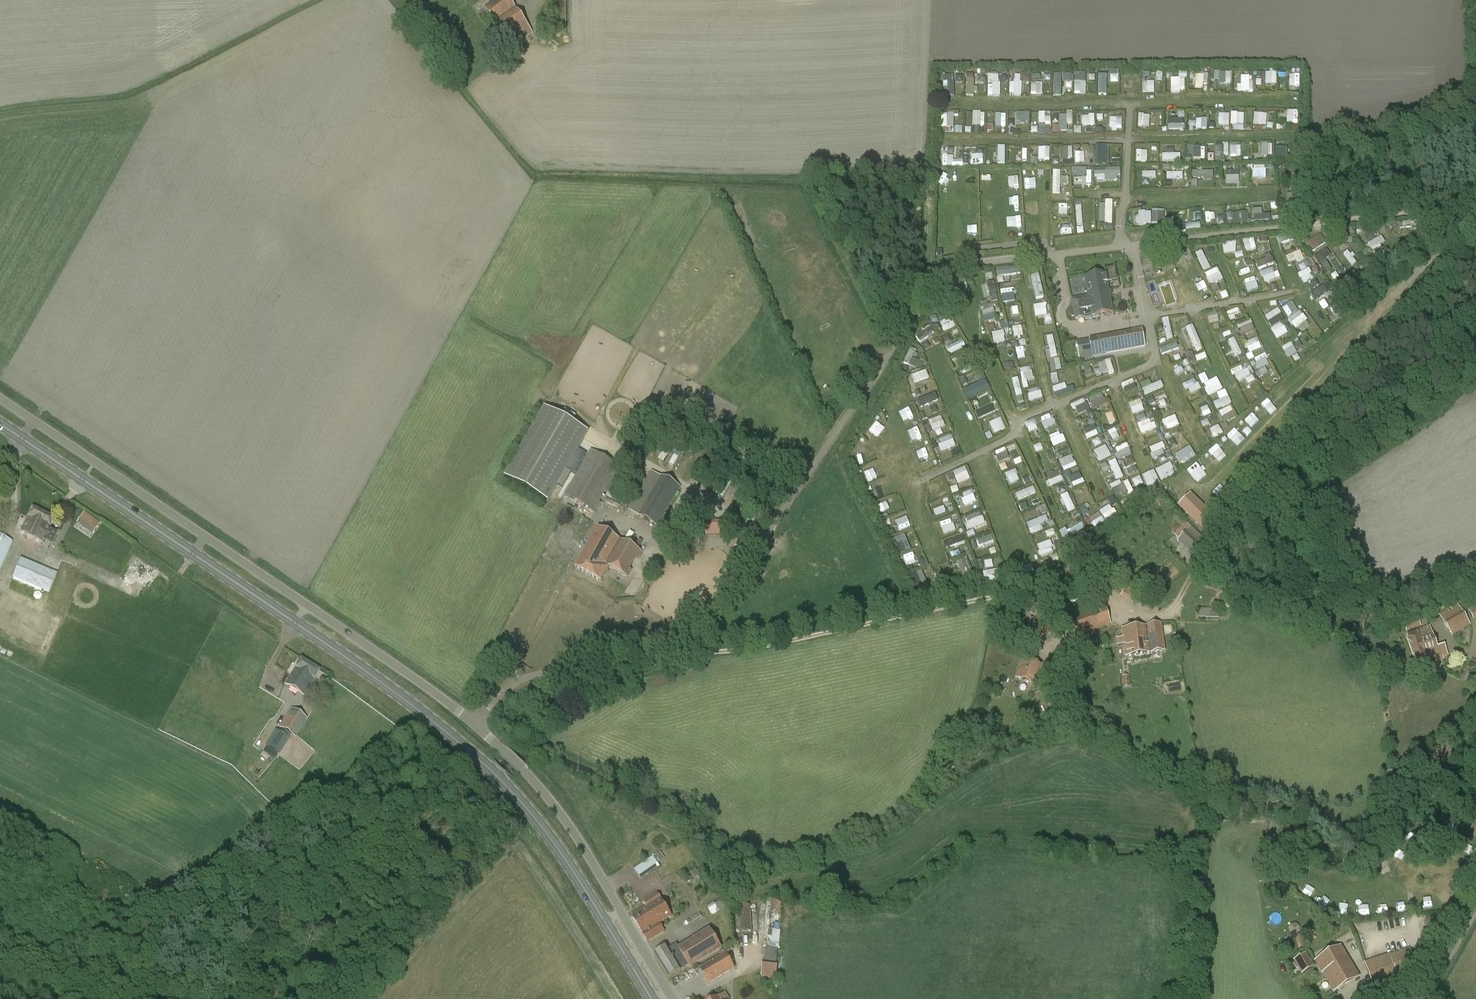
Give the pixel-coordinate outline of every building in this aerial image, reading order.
[(484,9),(513,48),(533,33),(510,0),(496,0),(484,9)] [(542,25),(553,25),(553,35),(567,35),(567,0),(542,0),(542,25)] [(1277,85),(1277,72),(1266,71),(1266,84),(1277,85)] [(1000,96),(999,72),(987,73),(988,96),(1000,96)] [(1074,93),(1086,93),(1086,72),(1075,72),(1074,93)] [(1232,84),(1232,72),(1220,72),(1220,84),(1232,84)] [(1014,82),(1010,82),(1010,96),(1022,96),(1022,82),(1030,82),(1030,73),(1014,73),(1014,82)] [(955,96),(954,74),(943,75),(944,96),(955,96)] [(1052,80),(1052,93),(1064,93),(1065,82),(1074,82),(1074,74),(1063,74),(1063,80),(1052,80)] [(1195,88),(1203,89),(1204,75),(1197,74),(1195,88)] [(1290,86),(1300,86),(1300,74),(1290,74),(1290,86)] [(966,95),(975,95),(975,75),(966,75),(966,95)] [(1238,93),(1254,92),(1253,75),(1241,75),(1242,84),(1237,85),(1238,93)] [(1185,77),(1170,77),(1170,92),(1185,92),(1185,77)] [(1111,94),(1111,81),(1098,80),(1098,94),(1111,94)] [(1142,93),(1154,93),(1154,81),(1142,81),(1142,93)] [(1031,94),(1042,95),(1043,83),(1031,82),(1031,94)] [(1067,125),(1073,125),(1073,110),(1066,110),(1066,114),(1059,114),(1059,125),(1053,125),(1053,131),(1067,131),(1067,125)] [(1016,123),(1029,123),(1029,112),(1016,111),(1016,123)] [(1031,126),(1031,134),(1051,133),(1050,111),(1038,112),(1039,126),(1031,126)] [(1297,123),(1298,111),(1290,111),(1289,122),(1297,123)] [(985,133),(985,112),(972,112),(972,133),(985,133)] [(1231,112),(1231,131),(1244,131),(1244,112),(1231,112)] [(1219,113),(1218,125),(1229,125),(1229,113),(1219,113)] [(1253,126),(1267,126),(1267,113),(1253,113),(1253,126)] [(995,126),(1006,126),(1006,114),(995,114),(995,126)] [(1094,125),(1094,114),(1081,115),(1082,126),(1094,125)] [(1110,131),(1122,130),(1121,116),(1110,116),(1110,131)] [(1167,118),(1168,129),(1184,129),(1184,118),(1167,118)] [(1144,119),(1145,130),(1157,130),(1156,119),(1144,119)] [(1207,119),(1190,119),(1189,128),(1207,129),(1207,119)] [(1228,142),(1214,143),(1215,155),(1229,155),(1228,142)] [(1272,156),(1272,143),(1261,143),(1261,156),(1272,156)] [(1229,156),(1241,156),(1241,144),(1229,144),(1229,156)] [(1050,161),(1050,146),(1038,146),(1038,161),(1050,161)] [(1072,146),(1060,146),(1061,159),(1073,158),(1072,146)] [(1205,157),(1205,147),(1194,147),(1194,158),(1205,157)] [(1096,161),(1107,161),(1107,148),(1096,148),(1096,161)] [(1276,148),(1276,159),(1287,159),(1287,148),(1276,148)] [(953,162),(953,150),(941,150),(941,162),(953,162)] [(1147,161),(1147,150),(1136,150),(1136,161),(1147,161)] [(1240,183),(1239,165),(1234,166),(1235,170),(1225,170),(1226,183),(1240,183)] [(1253,178),(1266,177),(1265,165),(1253,166),(1253,178)] [(1087,169),(1072,169),(1072,178),(1087,178),(1087,169)] [(1192,170),(1192,178),(1213,178),(1213,170),(1192,170)] [(1064,191),(1054,191),(1054,202),(1065,201),(1064,191)] [(1067,215),(1068,204),(1059,204),(1058,214),(1067,215)] [(1253,221),(1270,220),(1270,213),(1262,214),(1262,208),(1252,209),(1253,221)] [(1139,211),(1139,225),(1173,224),(1173,218),(1164,218),(1164,210),(1139,211)] [(1233,224),(1248,223),(1248,211),(1232,212),(1233,224)] [(1279,243),(1294,239),(1292,233),(1277,237),(1279,243)] [(1311,251),(1325,242),(1320,233),(1305,242),(1311,251)] [(1245,251),(1257,248),(1253,236),(1242,239),(1245,251)] [(1381,236),(1368,242),(1372,251),(1385,244),(1381,236)] [(1236,252),(1236,241),(1222,241),(1223,253),(1236,252)] [(1315,256),(1327,273),(1332,269),(1325,260),(1331,255),(1326,248),(1315,256)] [(1373,269),(1391,254),(1386,248),(1368,262),(1373,269)] [(1289,264),(1304,258),(1300,249),(1285,256),(1289,264)] [(1202,250),(1195,253),(1204,271),(1211,268),(1202,250)] [(1234,253),(1236,259),(1244,256),(1242,250),(1234,253)] [(1352,265),(1356,262),(1348,250),(1344,253),(1352,265)] [(1256,267),(1267,264),(1263,252),(1252,255),(1256,267)] [(1204,272),(1209,285),(1223,280),(1218,267),(1204,272)] [(1002,279),(1013,279),(1014,268),(1002,268),(1002,279)] [(1071,300),(1072,305),(1073,310),(1072,311),(1070,312),(1071,317),(1073,318),(1075,317),(1075,320),(1113,312),(1107,282),(1117,280),(1114,268),(1104,270),(1105,274),(1084,278),(1088,297),(1071,300)] [(1277,268),(1261,270),(1263,282),(1279,279),(1277,268)] [(1299,273),(1304,283),(1314,278),(1309,268),(1299,273)] [(1256,276),(1244,280),(1246,285),(1258,281),(1256,276)] [(1336,285),(1347,300),(1353,296),(1342,281),(1336,285)] [(1312,292),(1316,298),(1334,288),(1330,282),(1312,292)] [(1276,283),(1268,286),(1271,293),(1279,290),(1276,283)] [(1211,286),(1215,294),(1220,292),(1217,284),(1211,286)] [(985,303),(995,302),(994,292),(983,293),(985,303)] [(1324,300),(1319,303),(1323,310),(1328,307),(1324,300)] [(1045,304),(1034,305),(1035,316),(1047,315),(1045,304)] [(981,310),(984,322),(996,320),(993,308),(981,310)] [(1278,308),(1264,316),(1271,328),(1285,320),(1278,308)] [(1295,330),(1308,320),(1300,310),(1287,320),(1295,330)] [(1217,312),(1207,313),(1209,324),(1219,323),(1217,312)] [(1052,322),(1050,313),(1044,315),(1046,323),(1052,322)] [(1175,328),(1187,324),(1184,315),(1172,318),(1175,328)] [(1169,317),(1161,319),(1166,340),(1173,339),(1169,317)] [(951,318),(940,321),(943,330),(954,327),(951,318)] [(1238,324),(1241,335),(1255,331),(1251,320),(1238,324)] [(1271,329),(1277,339),(1287,332),(1281,322),(1271,329)] [(920,343),(934,332),(928,325),(915,336),(920,343)] [(1021,325),(1012,327),(1014,338),(1023,336),(1021,325)] [(1142,329),(1076,341),(1079,360),(1106,356),(1106,354),(1145,347),(1142,329)] [(1003,330),(991,333),(994,344),(1006,341),(1003,330)] [(1192,334),(1182,339),(1186,350),(1197,346),(1192,334)] [(1053,335),(1046,336),(1051,357),(1058,356),(1053,335)] [(1234,337),(1228,340),(1235,356),(1241,353),(1234,337)] [(1250,352),(1261,347),(1257,337),(1246,342),(1250,352)] [(963,340),(946,347),(948,354),(965,347),(963,340)] [(1167,358),(1180,353),(1175,342),(1163,347),(1167,358)] [(1288,358),(1297,352),(1291,342),(1282,348),(1288,358)] [(914,357),(918,350),(911,347),(903,362),(915,368),(919,360),(914,357)] [(1253,358),(1257,369),(1270,364),(1265,353),(1253,358)] [(1096,376),(1114,372),(1111,359),(1098,362),(1099,368),(1095,369),(1096,376)] [(1006,385),(1019,382),(1014,361),(1004,363),(1006,371),(1003,372),(1006,385)] [(1251,376),(1248,368),(1243,370),(1241,366),(1232,369),(1237,381),(1251,376)] [(1021,381),(1033,379),(1031,367),(1020,368),(1021,381)] [(1258,378),(1266,373),(1263,368),(1255,372),(1258,378)] [(926,369),(912,375),(915,384),(930,378),(926,369)] [(1251,375),(1245,379),(1249,384),(1255,380),(1251,375)] [(1216,386),(1220,384),(1217,377),(1204,381),(1212,404),(1224,400),(1221,389),(1217,391),(1216,386)] [(1195,378),(1184,384),(1189,395),(1200,389),(1195,378)] [(1053,384),(1056,396),(1078,390),(1075,379),(1053,384)] [(1125,393),(1137,388),(1133,379),(1122,383),(1125,393)] [(1161,381),(1152,384),(1150,379),(1140,383),(1145,395),(1164,388),(1161,381)] [(969,398),(988,389),(985,382),(965,391),(969,398)] [(917,397),(920,407),(939,401),(936,391),(917,397)] [(1093,409),(1107,404),(1102,393),(1088,398),(1093,409)] [(1165,397),(1161,399),(1159,393),(1152,395),(1157,411),(1168,408),(1165,397)] [(1072,404),(1077,415),(1090,409),(1085,398),(1072,404)] [(1128,403),(1133,415),(1145,410),(1140,398),(1128,403)] [(993,405),(975,411),(977,419),(995,412),(993,405)] [(1230,406),(1219,411),(1224,422),(1236,417),(1230,406)] [(1108,423),(1116,420),(1112,411),(1105,414),(1108,423)] [(1052,413),(1039,418),(1044,429),(1056,423),(1052,413)] [(1162,420),(1167,430),(1180,425),(1175,414),(1162,420)] [(928,420),(933,431),(945,426),(941,415),(928,420)] [(989,423),(994,434),(1005,429),(1000,418),(989,423)] [(1142,434),(1157,428),(1153,418),(1138,424),(1142,434)] [(1025,422),(1028,432),(1039,429),(1036,419),(1025,422)] [(876,421),(869,431),(879,438),(886,428),(876,421)] [(928,421),(924,423),(928,434),(932,432),(928,421)] [(1083,429),(1087,440),(1099,436),(1094,424),(1083,429)] [(1115,428),(1108,431),(1112,441),(1120,437),(1115,428)] [(1049,436),(1053,447),(1066,442),(1061,431),(1049,436)] [(936,440),(941,451),(956,445),(951,434),(936,440)] [(1149,447),(1152,458),(1166,454),(1162,442),(1149,447)] [(1036,453),(1044,450),(1041,443),(1033,446),(1036,453)] [(1115,448),(1120,460),(1132,454),(1127,443),(1115,448)] [(1004,449),(1009,459),(1016,455),(1012,445),(1004,449)] [(1099,461),(1110,456),(1106,446),(1095,450),(1099,461)] [(1182,465),(1196,456),(1189,446),(1175,454),(1182,465)] [(950,452),(953,457),(961,454),(958,448),(950,452)] [(599,501),(620,466),(591,449),(588,454),(575,475),(564,495),(596,513),(602,503),(599,501)] [(579,449),(567,470),(571,473),(575,475),(588,454),(579,449)] [(1059,460),(1064,472),(1077,466),(1072,454),(1059,460)] [(1122,460),(1125,468),(1137,464),(1133,456),(1122,460)] [(1100,464),(1103,470),(1111,466),(1108,460),(1100,464)] [(1162,480),(1174,473),(1169,463),(1156,469),(1162,480)] [(1108,470),(1112,480),(1123,476),(1120,466),(1108,470)] [(953,471),(958,484),(970,479),(965,467),(953,471)] [(1016,469),(1005,473),(1010,484),(1020,479),(1016,469)] [(1058,469),(1046,474),(1051,486),(1063,480),(1058,469)] [(567,470),(557,486),(562,489),(571,473),(567,470)] [(1142,475),(1148,488),(1160,482),(1154,470),(1142,475)] [(629,510),(657,527),(675,496),(672,494),(677,485),(651,471),(629,510)] [(1072,487),(1084,484),(1081,473),(1069,475),(1072,487)] [(1133,479),(1136,486),(1142,483),(1139,476),(1133,479)] [(1128,479),(1116,484),(1122,497),(1134,492),(1128,479)] [(950,487),(953,493),(959,491),(957,485),(950,487)] [(963,493),(965,499),(962,500),(965,507),(977,501),(971,489),(963,493)] [(1215,519),(1190,494),(1178,506),(1203,531),(1215,519)] [(1033,505),(1039,502),(1036,496),(1030,499),(1033,505)] [(1030,498),(1020,500),(1023,510),(1032,507),(1030,498)] [(10,506),(1,500),(0,502),(0,528),(10,506)] [(1102,516),(1113,512),(1110,502),(1098,506),(1102,516)] [(944,505),(933,509),(937,520),(948,515),(944,505)] [(1039,514),(1046,512),(1044,505),(1037,507),(1039,514)] [(1084,505),(1079,508),(1084,517),(1089,513),(1084,505)] [(48,536),(46,540),(52,543),(57,531),(50,528),(54,519),(32,508),(28,517),(40,523),(37,528),(45,531),(43,534),(48,536)] [(1098,511),(1086,519),(1093,529),(1105,521),(1098,511)] [(967,517),(971,527),(984,523),(980,512),(967,517)] [(90,517),(85,514),(79,522),(84,526),(90,517)] [(1031,535),(1044,529),(1042,524),(1048,521),(1045,515),(1026,524),(1031,535)] [(44,539),(46,540),(48,536),(43,534),(45,531),(37,528),(40,523),(28,517),(21,531),(42,542),(44,539)] [(939,523),(945,535),(956,530),(951,518),(939,523)] [(1060,532),(1065,543),(1072,540),(1070,536),(1085,529),(1081,522),(1060,532)] [(1173,534),(1179,539),(1177,541),(1195,558),(1208,543),(1191,526),(1190,527),(1185,522),(1173,534)] [(725,524),(708,524),(708,534),(725,535),(725,524)] [(642,552),(598,528),(575,567),(601,582),(609,568),(627,578),(631,571),(629,570),(636,557),(638,559),(642,552)] [(896,554),(910,550),(906,534),(892,538),(896,554)] [(944,540),(947,549),(965,543),(962,534),(944,540)] [(978,545),(993,540),(991,534),(976,540),(978,545)] [(12,542),(0,537),(0,570),(12,542)] [(1096,538),(1083,547),(1090,556),(1103,546),(1096,538)] [(1050,541),(1037,544),(1040,555),(1053,552),(1050,541)] [(914,552),(902,556),(905,565),(917,562),(914,552)] [(79,559),(64,553),(56,573),(20,559),(11,580),(12,580),(9,588),(44,603),(43,606),(57,612),(76,565),(76,566),(79,559)] [(967,557),(957,561),(964,579),(974,575),(967,557)] [(1032,564),(1012,570),(1015,577),(1034,571),(1032,564)] [(986,570),(988,582),(1001,580),(999,568),(986,570)] [(916,592),(928,587),(921,570),(909,574),(916,592)] [(631,577),(623,593),(633,598),(641,582),(631,577)] [(1103,599),(1096,601),(1099,609),(1069,617),(1075,637),(1111,625),(1103,599)] [(1472,616),(1473,619),(1475,617),(1475,603),(1467,608),(1472,616)] [(1440,617),(1452,636),(1470,625),(1458,606),(1440,617)] [(1200,609),(1200,618),(1218,619),(1219,609),(1200,609)] [(1036,616),(1039,636),(1052,634),(1049,613),(1036,616)] [(1418,619),(1404,624),(1406,632),(1421,626),(1418,619)] [(1161,624),(1147,626),(1148,634),(1150,634),(1153,653),(1165,651),(1161,624)] [(1147,626),(1130,628),(1132,638),(1134,638),(1135,641),(1143,639),(1145,654),(1153,653),(1150,634),(1148,634),(1147,626)] [(1411,666),(1414,673),(1429,667),(1427,662),(1447,655),(1444,646),(1437,649),(1429,626),(1416,631),(1417,633),(1407,636),(1417,664),(1411,666)] [(1132,638),(1130,628),(1122,629),(1126,656),(1145,654),(1143,639),(1135,641),(1134,638),(1132,638)] [(1017,677),(1035,684),(1042,664),(1025,658),(1017,677)] [(296,667),(285,684),(307,698),(312,689),(309,687),(314,679),(319,671),(301,659),(296,667)] [(289,739),(288,738),(290,735),(295,738),(307,719),(291,708),(278,727),(282,730),(280,733),(275,730),(265,746),(266,747),(263,753),(274,759),(277,754),(279,755),(289,739)] [(660,852),(634,869),(640,880),(660,867),(658,863),(665,859),(660,852)] [(1310,865),(1302,859),(1298,864),(1305,871),(1310,865)] [(691,872),(695,878),(700,876),(696,869),(691,872)] [(644,901),(647,907),(660,899),(657,893),(644,901)] [(706,907),(712,916),(731,905),(730,903),(734,901),(729,893),(706,907)] [(660,899),(647,907),(651,914),(650,915),(653,921),(656,926),(659,924),(671,917),(660,899)] [(781,901),(768,902),(769,912),(782,912),(781,901)] [(736,905),(738,932),(751,931),(750,904),(736,905)] [(632,916),(640,929),(653,921),(650,915),(651,914),(647,907),(632,916)] [(653,921),(640,929),(648,942),(664,932),(659,924),(656,926),(653,921)] [(656,953),(671,976),(688,966),(690,969),(722,949),(709,928),(679,947),(676,944),(667,950),(665,947),(656,953)] [(767,946),(780,946),(780,929),(767,929),(767,946)] [(1302,974),(1313,967),(1317,965),(1322,972),(1333,992),(1340,988),(1359,977),(1341,946),(1315,961),(1311,964),(1307,957),(1305,954),(1294,961),(1302,974)] [(700,969),(709,984),(734,969),(726,955),(733,950),(732,948),(724,952),(723,951),(719,953),(721,956),(700,969)] [(765,948),(764,963),(776,963),(778,949),(765,948)] [(1390,955),(1364,962),(1374,990),(1399,982),(1397,976),(1416,970),(1410,948),(1390,954),(1390,955)] [(776,963),(764,963),(762,962),(761,978),(772,978),(771,982),(775,983),(775,978),(776,979),(777,963),(776,963)]
